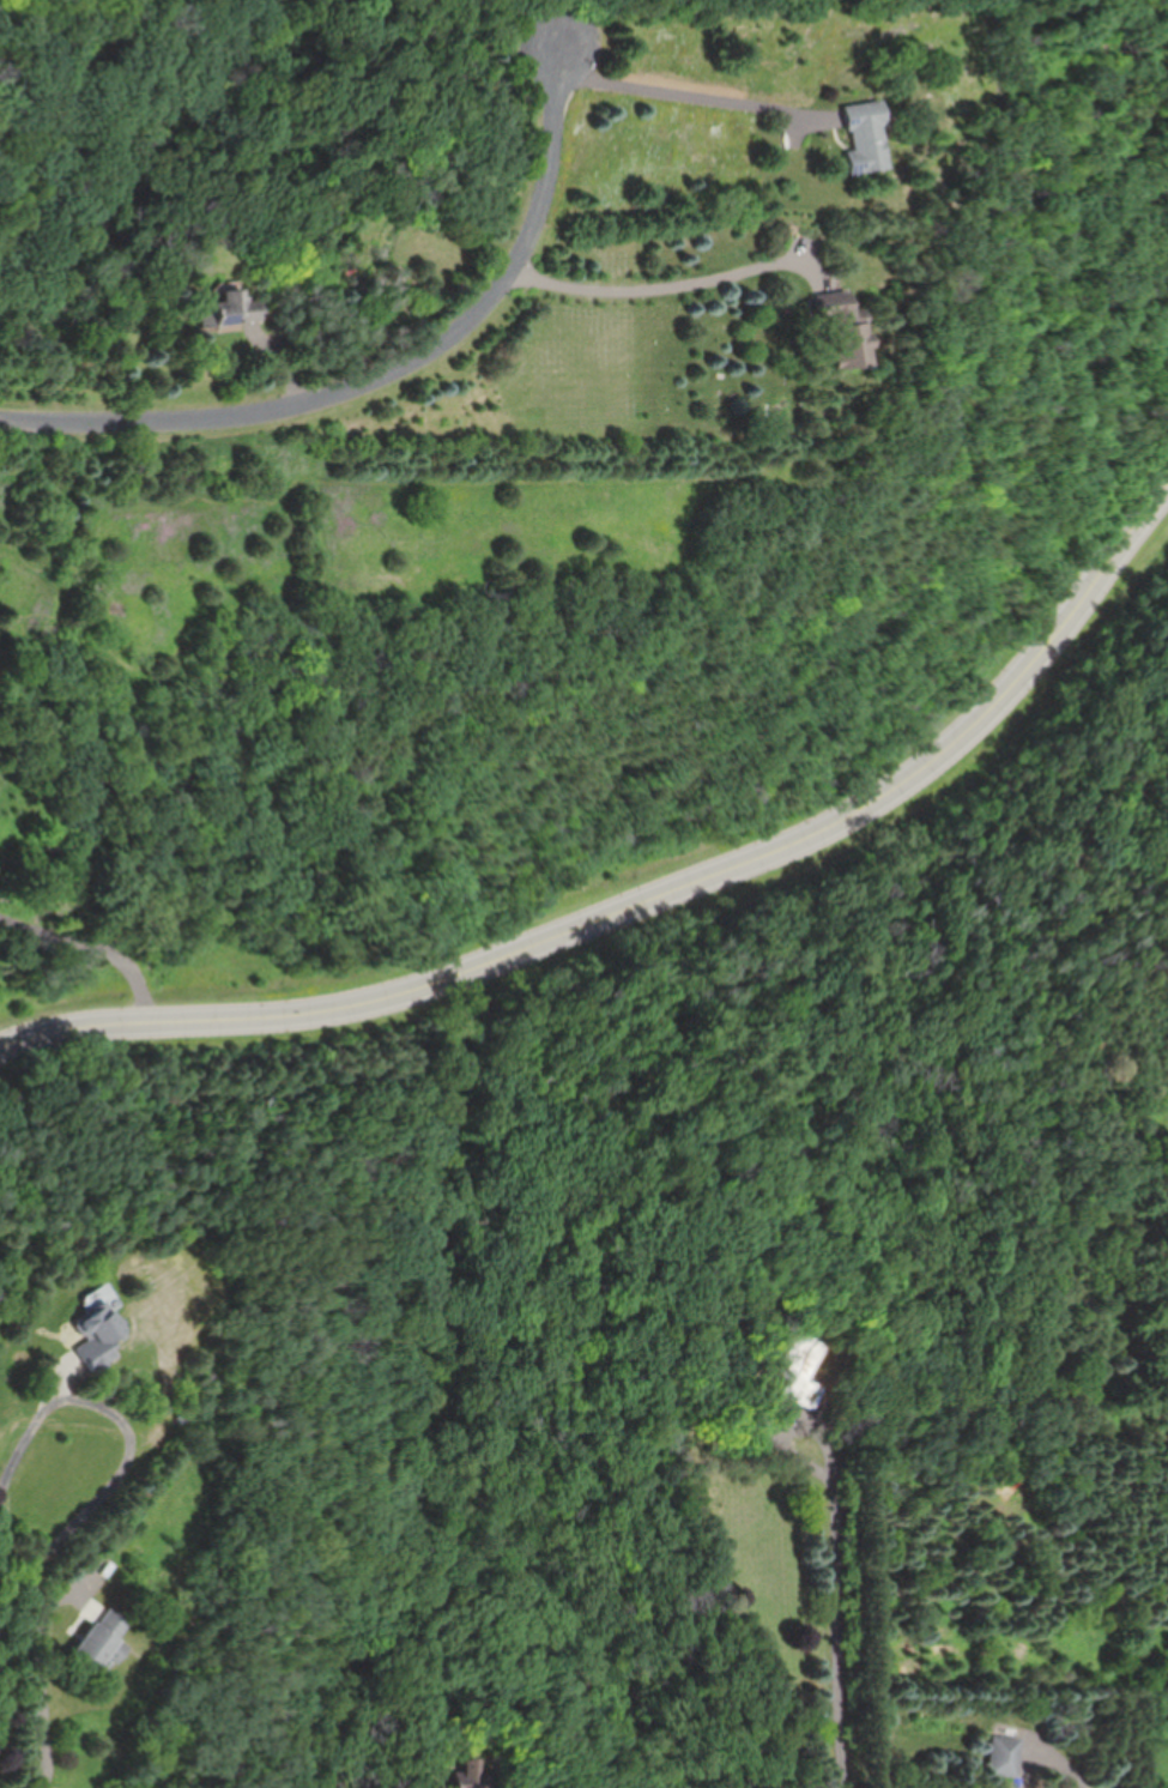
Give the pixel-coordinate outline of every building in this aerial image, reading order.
[(848,173),(888,168),(879,100),(843,105),(850,150),(845,150),(848,173)] [(256,322),(254,296),(236,297),(235,289),(197,292),(199,326),(256,322)] [(812,306),(815,327),(824,325),(831,374),(869,368),(861,316),(848,318),(845,301),(812,306)] [(86,1373),(114,1354),(106,1343),(119,1334),(104,1312),(113,1307),(98,1284),(80,1296),(87,1307),(70,1319),(91,1350),(76,1359),(86,1373)] [(766,1372),(781,1378),(775,1396),(810,1409),(819,1386),(803,1380),(816,1344),(781,1331),(766,1372)] [(67,1652),(91,1669),(101,1655),(112,1663),(124,1646),(114,1639),(125,1622),(101,1605),(67,1652)] [(1016,1737),(986,1737),(986,1775),(1016,1775),(1016,1737)]
